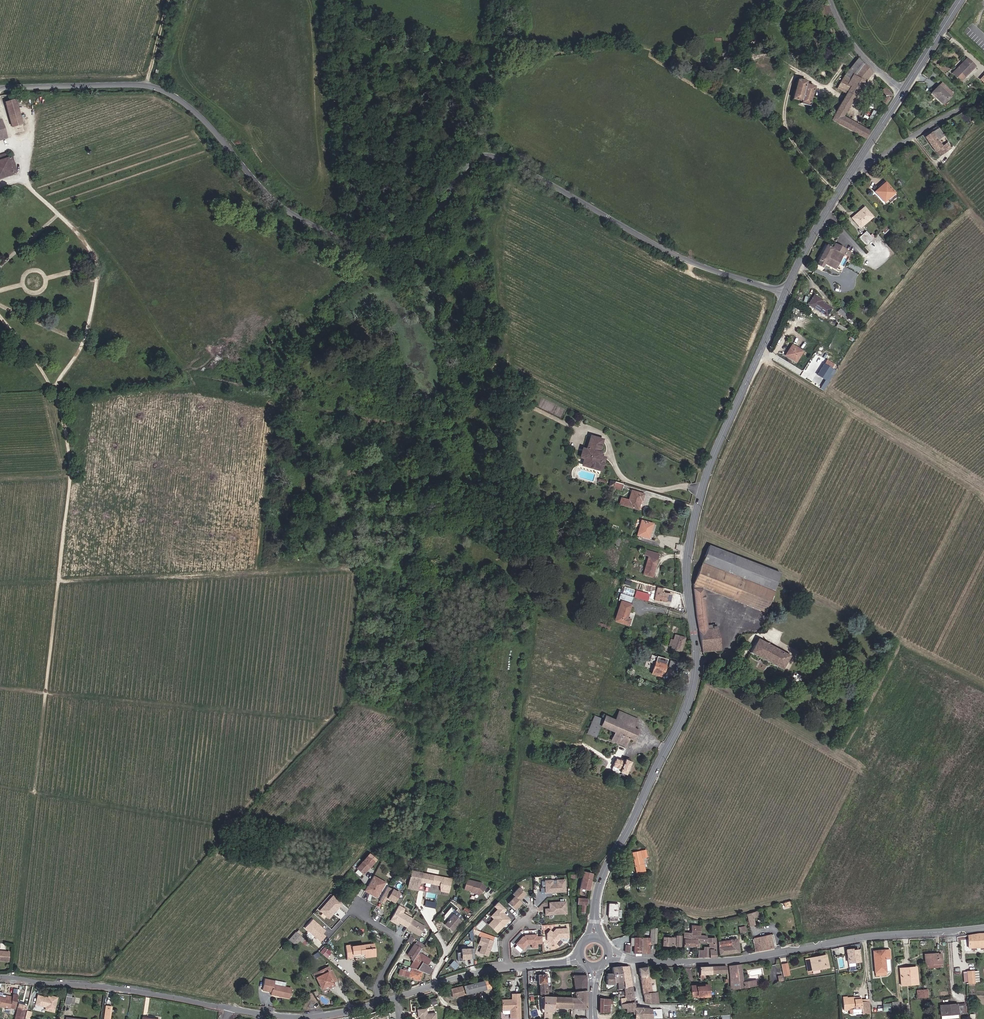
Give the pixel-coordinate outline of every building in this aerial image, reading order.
[(816,8),(820,18),(829,14),(824,4),(816,8)] [(859,81),(862,83),(869,71),(865,68),(855,56),(846,68),(834,86),(842,91),(825,121),(829,123),(826,127),(841,135),(844,129),(862,139),(867,130),(839,115),(859,81)] [(952,74),(960,81),(973,65),(965,58),(952,74)] [(795,103),(805,106),(810,86),(802,83),(803,80),(794,77),(787,97),(796,99),(795,103)] [(953,95),(939,82),(935,85),(950,98),(953,95)] [(943,106),(950,98),(935,85),(929,92),(943,106)] [(884,106),(891,96),(885,87),(880,95),(883,98),(881,100),(883,102),(881,104),(884,106)] [(17,98),(6,102),(13,127),(24,124),(17,98)] [(937,128),(923,137),(933,151),(935,150),(938,155),(947,149),(944,144),(939,147),(935,140),(942,136),(937,128)] [(0,155),(0,179),(20,172),(14,156),(9,157),(7,153),(0,155)] [(883,201),(893,193),(885,182),(875,191),(883,201)] [(850,219),(859,229),(872,217),(863,208),(850,219)] [(857,237),(864,245),(872,238),(864,230),(857,237)] [(852,258),(854,255),(842,249),(838,247),(834,245),(833,249),(828,258),(834,261),(839,252),(842,254),(852,258)] [(839,252),(834,261),(828,258),(833,249),(826,246),(819,261),(819,262),(817,266),(822,269),(825,264),(835,269),(842,254),(839,252)] [(820,300),(813,295),(807,305),(825,316),(830,308),(819,302),(820,300)] [(842,319),(845,316),(838,309),(835,312),(842,319)] [(784,355),(795,362),(802,351),(791,344),(784,355)] [(816,375),(824,380),(831,370),(823,364),(816,375)] [(584,467),(599,471),(603,458),(599,457),(599,454),(597,453),(601,441),(590,437),(586,451),(585,455),(580,454),(579,458),(583,460),(586,460),(584,467)] [(618,505),(638,509),(640,503),(638,503),(639,498),(641,498),(642,493),(630,490),(628,500),(620,499),(618,505)] [(637,536),(649,539),(654,523),(641,520),(637,536)] [(781,572),(708,544),(700,567),(698,567),(696,573),(698,574),(694,586),(696,615),(702,652),(721,650),(718,628),(717,628),(717,624),(712,624),(713,628),(708,629),(703,587),(711,590),(719,568),(774,590),(781,572)] [(649,561),(645,575),(653,577),(659,554),(637,548),(635,554),(640,556),(642,559),(649,561)] [(711,590),(767,610),(774,590),(719,568),(711,590)] [(623,594),(633,596),(634,589),(624,587),(623,594)] [(655,600),(670,601),(671,592),(655,590),(655,600)] [(621,594),(619,599),(632,603),(633,597),(621,594)] [(631,621),(625,619),(630,605),(622,602),(615,622),(629,626),(631,621)] [(668,648),(682,651),(684,638),(679,636),(678,638),(671,637),(668,648)] [(780,670),(788,656),(755,638),(747,651),(780,670)] [(660,676),(660,674),(663,664),(654,661),(651,674),(660,676)] [(615,723),(633,729),(636,719),(618,713),(615,723)] [(627,746),(629,739),(633,729),(615,723),(604,719),(601,730),(615,734),(613,741),(627,746)] [(629,739),(634,741),(638,731),(633,729),(629,739)] [(606,753),(610,754),(612,746),(597,742),(590,740),(590,742),(591,743),(590,747),(596,748),(597,746),(607,749),(606,753)] [(555,759),(563,761),(565,756),(556,753),(555,759)] [(624,776),(626,777),(631,765),(629,764),(630,762),(627,761),(626,762),(625,762),(624,764),(616,761),(613,769),(620,772),(619,774),(621,775),(620,777),(624,778),(624,776)] [(647,850),(634,852),(638,873),(647,871),(644,858),(650,857),(647,850)] [(377,860),(370,855),(357,870),(364,875),(377,860)] [(577,888),(580,889),(581,886),(586,889),(593,875),(585,872),(577,888)] [(441,893),(448,894),(451,881),(407,873),(406,879),(409,880),(408,887),(418,889),(419,886),(425,885),(440,887),(441,893)] [(375,877),(368,890),(371,892),(374,887),(381,891),(386,882),(375,877)] [(483,890),(485,887),(480,883),(466,880),(464,890),(471,891),(471,892),(476,893),(478,895),(482,892),(481,891),(482,890),(483,890)] [(564,892),(564,881),(556,881),(556,884),(551,884),(551,881),(544,881),(544,892),(551,892),(551,889),(556,889),(556,892),(564,892)] [(395,903),(401,892),(388,885),(380,901),(385,903),(387,899),(395,903)] [(519,900),(526,893),(520,886),(512,894),(514,896),(507,903),(513,909),(521,902),(519,900)] [(342,904),(334,898),(323,912),(330,918),(334,914),(333,913),(336,909),(337,910),(342,904)] [(589,899),(582,898),(580,905),(583,906),(582,913),(587,913),(589,899)] [(509,920),(503,912),(506,909),(500,902),(495,906),(498,909),(491,916),(495,920),(493,921),(493,920),(488,924),(495,932),(502,926),(502,924),(505,922),(506,923),(509,920)] [(617,909),(617,902),(608,902),(607,916),(609,916),(609,920),(616,920),(616,916),(616,912),(617,912),(617,909)] [(566,915),(567,903),(550,903),(550,909),(545,909),(545,915),(566,915)] [(399,907),(392,921),(399,924),(400,922),(409,927),(411,922),(413,919),(404,914),(406,910),(399,907)] [(440,922),(444,925),(453,915),(461,922),(463,919),(452,909),(440,922)] [(754,924),(752,917),(756,916),(755,910),(745,913),(748,926),(754,924)] [(453,915),(444,925),(452,932),(461,922),(453,915)] [(313,920),(307,927),(321,940),(327,933),(313,920)] [(409,927),(409,928),(421,933),(423,928),(411,922),(409,927)] [(715,934),(714,934),(714,927),(700,926),(700,924),(695,924),(695,926),(693,926),(693,923),(688,923),(688,931),(681,931),(681,945),(696,945),(697,957),(700,957),(715,955),(716,941),(715,941),(715,934)] [(568,938),(568,928),(556,928),(554,930),(555,930),(554,931),(549,929),(546,932),(545,940),(549,943),(553,943),(559,938),(568,938)] [(666,944),(677,945),(677,932),(673,932),(673,934),(668,934),(668,932),(661,932),(660,944),(661,944),(666,944)] [(983,946),(983,933),(982,933),(968,935),(969,947),(983,946)] [(542,943),(542,936),(537,936),(537,934),(524,934),(524,935),(521,935),(514,942),(520,949),(526,943),(532,943),(532,947),(537,947),(537,943),(542,943)] [(306,940),(302,936),(295,943),(299,947),(306,940)] [(647,951),(647,947),(647,936),(629,936),(629,944),(632,944),(632,951),(647,951)] [(773,936),(755,939),(757,952),(775,948),(773,936)] [(481,939),(478,945),(481,947),(479,952),(486,955),(488,951),(487,950),(487,949),(488,949),(491,943),(481,939)] [(719,954),(739,952),(737,939),(717,941),(719,954)] [(418,956),(421,948),(411,944),(410,943),(405,955),(410,957),(410,959),(412,960),(409,967),(412,968),(415,962),(418,956)] [(377,955),(376,949),(371,950),(370,946),(353,947),(353,945),(347,946),(349,959),(355,959),(355,957),(363,956),(362,954),(366,954),(366,956),(377,955)] [(325,946),(320,952),(327,958),(332,952),(325,946)] [(473,948),(457,948),(457,960),(463,960),(463,958),(473,958),(473,948)] [(854,949),(846,949),(848,965),(862,964),(860,950),(854,951),(854,949)] [(891,950),(874,951),(876,974),(887,973),(887,960),(892,960),(891,950)] [(0,961),(11,962),(12,953),(1,952),(0,961)] [(943,954),(925,955),(926,968),(944,966),(943,954)] [(811,970),(826,968),(824,955),(806,958),(807,963),(809,963),(811,970)] [(433,970),(428,967),(430,961),(418,956),(415,962),(422,966),(420,971),(424,973),(430,976),(433,970)] [(830,961),(833,975),(841,974),(838,960),(830,961)] [(422,966),(415,962),(412,968),(415,969),(420,971),(422,966)] [(656,986),(652,986),(652,974),(649,974),(648,964),(639,966),(642,992),(643,992),(644,1000),(658,998),(656,986)] [(632,984),(631,979),(628,965),(620,966),(621,976),(617,977),(617,980),(618,985),(623,985),(632,984)] [(742,965),(731,966),(732,990),(760,986),(758,980),(745,982),(742,965)] [(617,977),(621,976),(620,966),(611,967),(611,973),(614,984),(615,983),(617,983),(617,980),(617,977)] [(728,966),(701,967),(701,979),(707,979),(707,975),(728,975),(728,966)] [(906,979),(916,978),(915,968),(903,969),(903,966),(899,966),(900,983),(906,983),(906,979)] [(331,967),(315,974),(323,990),(340,983),(331,967)] [(399,972),(411,978),(413,972),(401,967),(399,972)] [(411,978),(420,982),(424,973),(420,971),(415,969),(413,972),(411,978)] [(606,984),(614,984),(611,973),(606,973),(606,984)] [(545,974),(538,975),(538,986),(540,986),(540,998),(547,998),(546,992),(551,992),(551,988),(546,988),(545,974)] [(572,1009),(588,1009),(587,975),(573,976),(573,993),(572,1009)] [(283,987),(284,982),(266,978),(263,989),(274,991),(273,993),(281,994),(281,996),(290,998),(292,989),(283,987)] [(490,980),(451,989),(454,999),(492,989),(490,980)] [(625,1000),(634,999),(632,984),(623,985),(623,988),(624,993),(625,1000)] [(690,997),(707,995),(706,984),(688,985),(690,997)] [(73,993),(68,991),(65,1002),(70,1003),(70,1002),(74,1003),(76,996),(72,995),(73,993)] [(54,1009),(58,996),(49,994),(49,995),(39,992),(36,1001),(46,1004),(46,1007),(54,1009)] [(568,998),(554,998),(553,1009),(572,1009),(573,993),(568,993),(568,998)] [(0,997),(0,1007),(11,1009),(12,1008),(16,1009),(20,996),(15,994),(13,997),(8,995),(7,998),(0,997)] [(502,1000),(503,1011),(512,1011),(512,1018),(522,1018),(522,996),(513,996),(513,999),(502,1000)] [(862,996),(844,997),(845,1011),(852,1011),(853,1015),(871,1014),(869,1001),(862,1000),(862,996)] [(540,998),(541,1015),(548,1014),(549,1018),(553,1018),(553,1009),(554,998),(547,998),(540,998)] [(600,999),(601,1013),(611,1013),(612,1004),(614,1005),(614,1000),(600,999)] [(638,1017),(652,1017),(652,1004),(634,1006),(634,999),(625,1000),(620,1001),(620,1005),(626,1005),(627,1009),(628,1012),(633,1012),(634,1015),(638,1015),(638,1017)] [(652,1017),(661,1016),(660,1003),(652,1004),(652,1017)] [(956,1013),(960,1013),(960,1004),(955,1005),(955,1003),(938,1004),(939,1014),(956,1013)] [(20,1004),(16,1018),(25,1018),(28,1006),(20,1004)] [(419,1009),(420,1017),(422,1017),(422,1018),(438,1018),(437,1013),(429,1013),(428,1009),(419,1009)]
